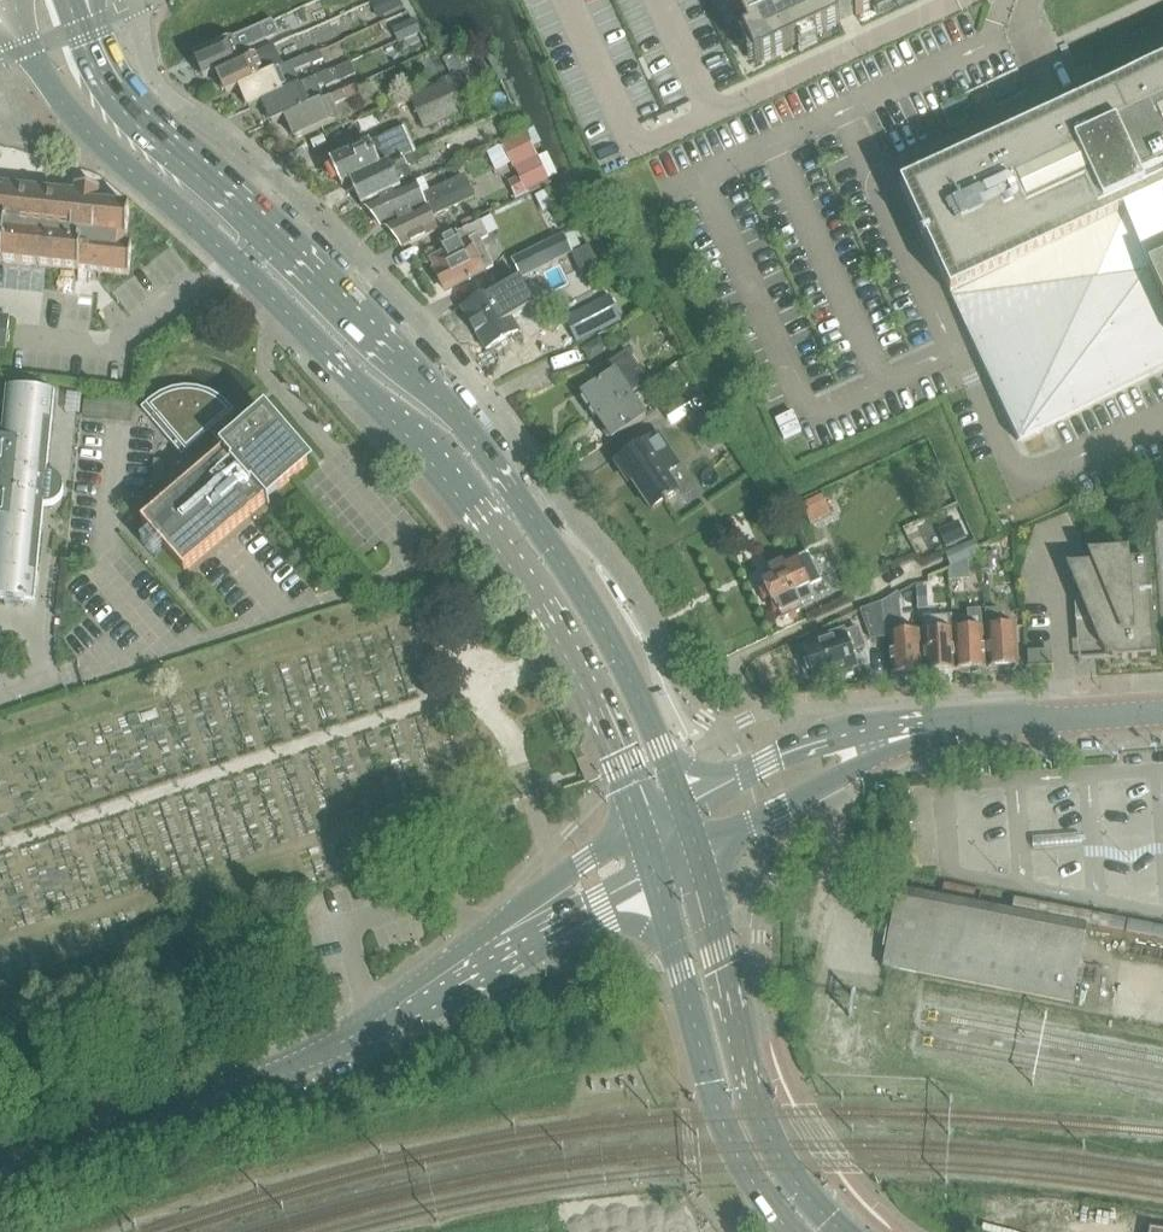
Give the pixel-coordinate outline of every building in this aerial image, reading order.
[(373,3),(379,16),(403,5),(401,0),(381,0),(373,3)] [(739,10),(738,10),(739,11),(739,12),(749,34),(750,35),(761,58),(761,59),(762,61),(797,44),(841,24),(840,21),(855,14),(857,17),(893,0),(734,0),(739,10)] [(415,19),(396,27),(402,40),(420,32),(415,19)] [(279,34),(273,21),(273,20),(194,55),(199,66),(197,69),(199,74),(203,74),(204,77),(218,71),(217,71),(240,61),(237,53),(279,34)] [(240,61),(217,71),(218,71),(222,81),(220,84),(222,89),(226,89),(227,92),(241,86),(240,85),(282,67),(284,66),(274,46),(240,61)] [(320,51),(282,67),(240,85),(241,86),(245,96),(243,99),(246,104),(249,104),(250,107),(264,101),(301,85),(300,85),(295,72),(324,59),(320,51)] [(1038,119),(901,187),(1019,441),(1162,369),(1162,59),(1136,71),(1081,97),(1084,103),(1038,119)] [(301,85),(264,101),(268,110),(266,114),(268,119),(272,120),(273,122),(287,116),(286,115),(311,104),(324,99),(319,87),(326,84),(327,87),(356,74),(351,62),(345,65),(301,85)] [(463,74),(411,98),(425,129),(477,104),(463,74)] [(311,104),(286,115),(287,116),(291,126),(289,129),(291,134),(295,135),(297,138),(336,121),(341,119),(335,105),(361,94),(357,84),(324,99),(311,104)] [(375,115),(397,101),(390,90),(368,105),(375,115)] [(415,153),(403,128),(398,130),(385,136),(331,160),(332,162),(330,167),(335,178),(339,178),(343,185),(352,181),(415,153)] [(526,133),(505,143),(517,166),(537,156),(526,133)] [(415,153),(352,181),(362,206),(365,204),(415,181),(407,164),(411,162),(412,164),(430,156),(427,148),(415,153)] [(537,156),(517,166),(521,176),(525,184),(529,192),(550,181),(537,156)] [(415,181),(365,204),(384,226),(386,225),(430,204),(470,186),(465,175),(430,191),(422,194),(416,181),(415,181)] [(386,225),(405,246),(438,230),(432,216),(475,197),(470,186),(430,204),(386,225)] [(2,256),(1,263),(129,275),(131,245),(130,245),(133,207),(101,204),(102,189),(79,187),(79,194),(0,187),(0,256),(2,256)] [(441,241),(448,253),(435,260),(440,269),(437,271),(447,291),(469,279),(470,281),(473,279),(472,277),(494,265),(481,240),(489,235),(481,221),(470,227),(470,226),(441,241)] [(544,243),(512,260),(521,277),(553,260),(544,243)] [(463,308),(487,348),(519,330),(512,317),(535,304),(520,277),(496,291),(495,289),(463,308)] [(566,318),(578,342),(622,320),(610,297),(566,318)] [(7,349),(10,318),(0,317),(0,349),(7,349)] [(601,338),(583,349),(590,360),(604,352),(605,344),(601,338)] [(616,372),(583,393),(585,396),(584,399),(588,406),(592,407),(598,416),(632,393),(648,382),(628,352),(610,363),(616,372)] [(37,602),(46,506),(49,506),(51,506),(54,505),(56,504),(58,503),(60,501),(62,499),(63,497),(64,495),(65,492),(65,490),(65,487),(65,485),(64,482),(63,480),(61,478),(59,476),(57,475),(55,473),(53,473),(50,472),(49,472),(57,393),(8,388),(4,440),(0,440),(0,599),(37,602)] [(233,408),(229,411),(225,407),(221,404),(216,401),(212,398),(207,396),(203,395),(198,394),(191,393),(186,393),(182,393),(176,395),(172,396),(167,398),(163,400),(160,401),(157,403),(154,406),(151,402),(143,409),(184,456),(211,432),(227,450),(226,451),(223,448),(222,449),(225,452),(144,523),(187,572),(267,501),(270,505),(272,503),(269,500),(310,464),(267,415),(238,441),(222,423),(236,411),(233,408)] [(632,393),(598,416),(604,426),(603,429),(608,436),(611,437),(612,438),(646,416),(632,393)] [(633,480),(653,510),(665,502),(667,505),(670,503),(668,500),(679,492),(667,473),(680,465),(659,434),(616,463),(630,483),(633,480)] [(822,496),(804,504),(812,523),(831,515),(822,496)] [(959,522),(939,531),(948,548),(967,539),(959,522)] [(993,552),(981,553),(982,571),(994,570),(993,552)] [(765,585),(774,603),(775,602),(781,616),(787,618),(800,612),(802,606),(802,604),(817,597),(811,585),(822,580),(809,553),(786,564),(786,563),(772,569),(776,580),(765,585)] [(1076,584),(1081,661),(1081,663),(1158,657),(1158,656),(1157,656),(1150,560),(1130,561),(1129,553),(1092,555),(1095,564),(1070,566),(1069,564),(1068,565),(1076,584)] [(968,559),(950,565),(951,580),(969,578),(968,559)] [(951,578),(950,565),(930,574),(930,587),(952,585),(951,578)] [(926,586),(918,587),(919,607),(928,607),(926,586)] [(899,592),(883,602),(885,615),(902,613),(899,592)] [(883,602),(862,610),(872,639),(887,637),(885,615),(883,602)] [(987,672),(984,628),(983,609),(969,609),(970,629),(954,630),(956,670),(960,670),(963,673),(987,672)] [(1018,627),(1002,628),(1001,609),(986,610),(990,671),(1014,670),(1017,667),(1020,667),(1018,627)] [(956,670),(954,630),(953,617),(923,618),(927,675),(949,674),(949,671),(956,670)] [(834,639),(804,649),(809,664),(805,666),(810,678),(814,677),(815,681),(841,672),(842,675),(854,671),(853,668),(858,666),(853,651),(865,646),(859,629),(847,633),(846,629),(832,634),(834,639)] [(890,633),(893,677),(911,676),(912,673),(923,672),(921,631),(890,633)] [(1087,939),(897,903),(885,968),(1074,1004),(1087,939)] [(801,1227),(808,1231),(822,1231),(824,1229),(807,1217),(801,1227)]
